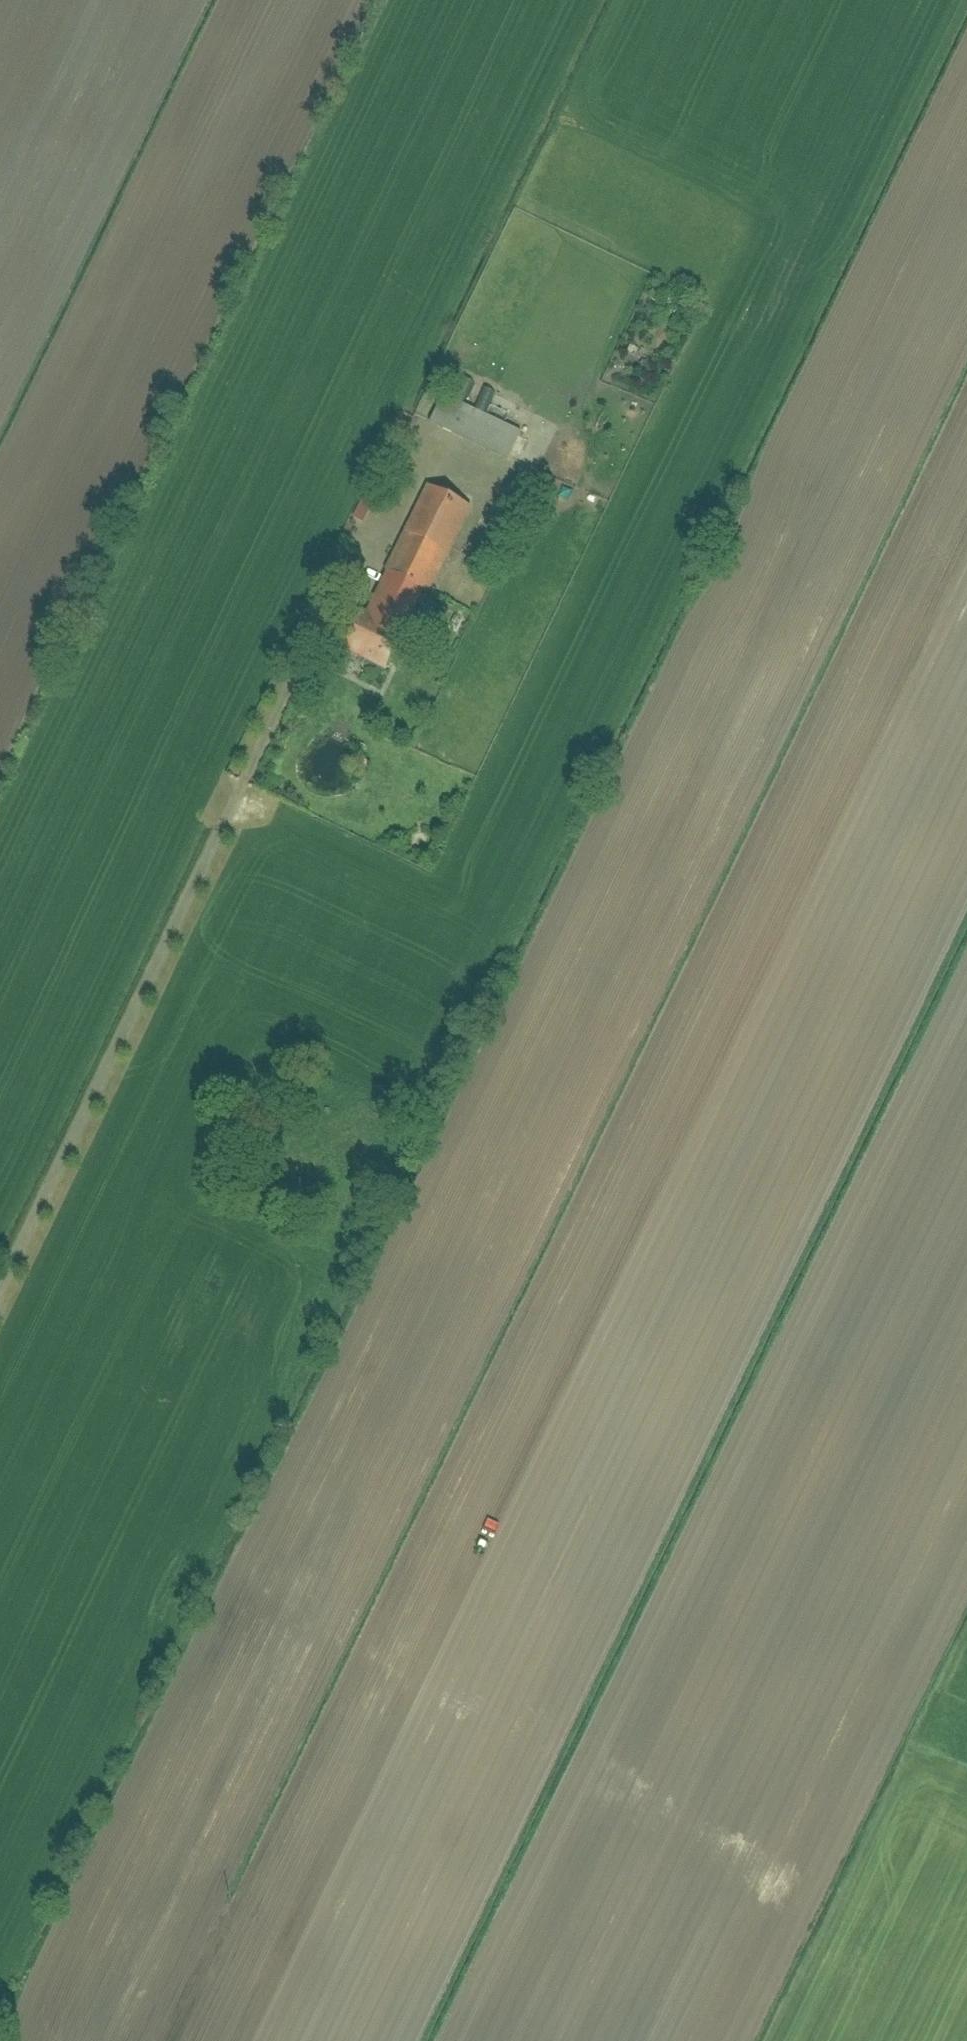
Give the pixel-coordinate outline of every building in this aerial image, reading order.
[(530,432),(441,391),(423,430),(512,470),(530,432)] [(339,640),(391,664),(471,494),(438,479),(377,609),(358,600),(339,640)]
